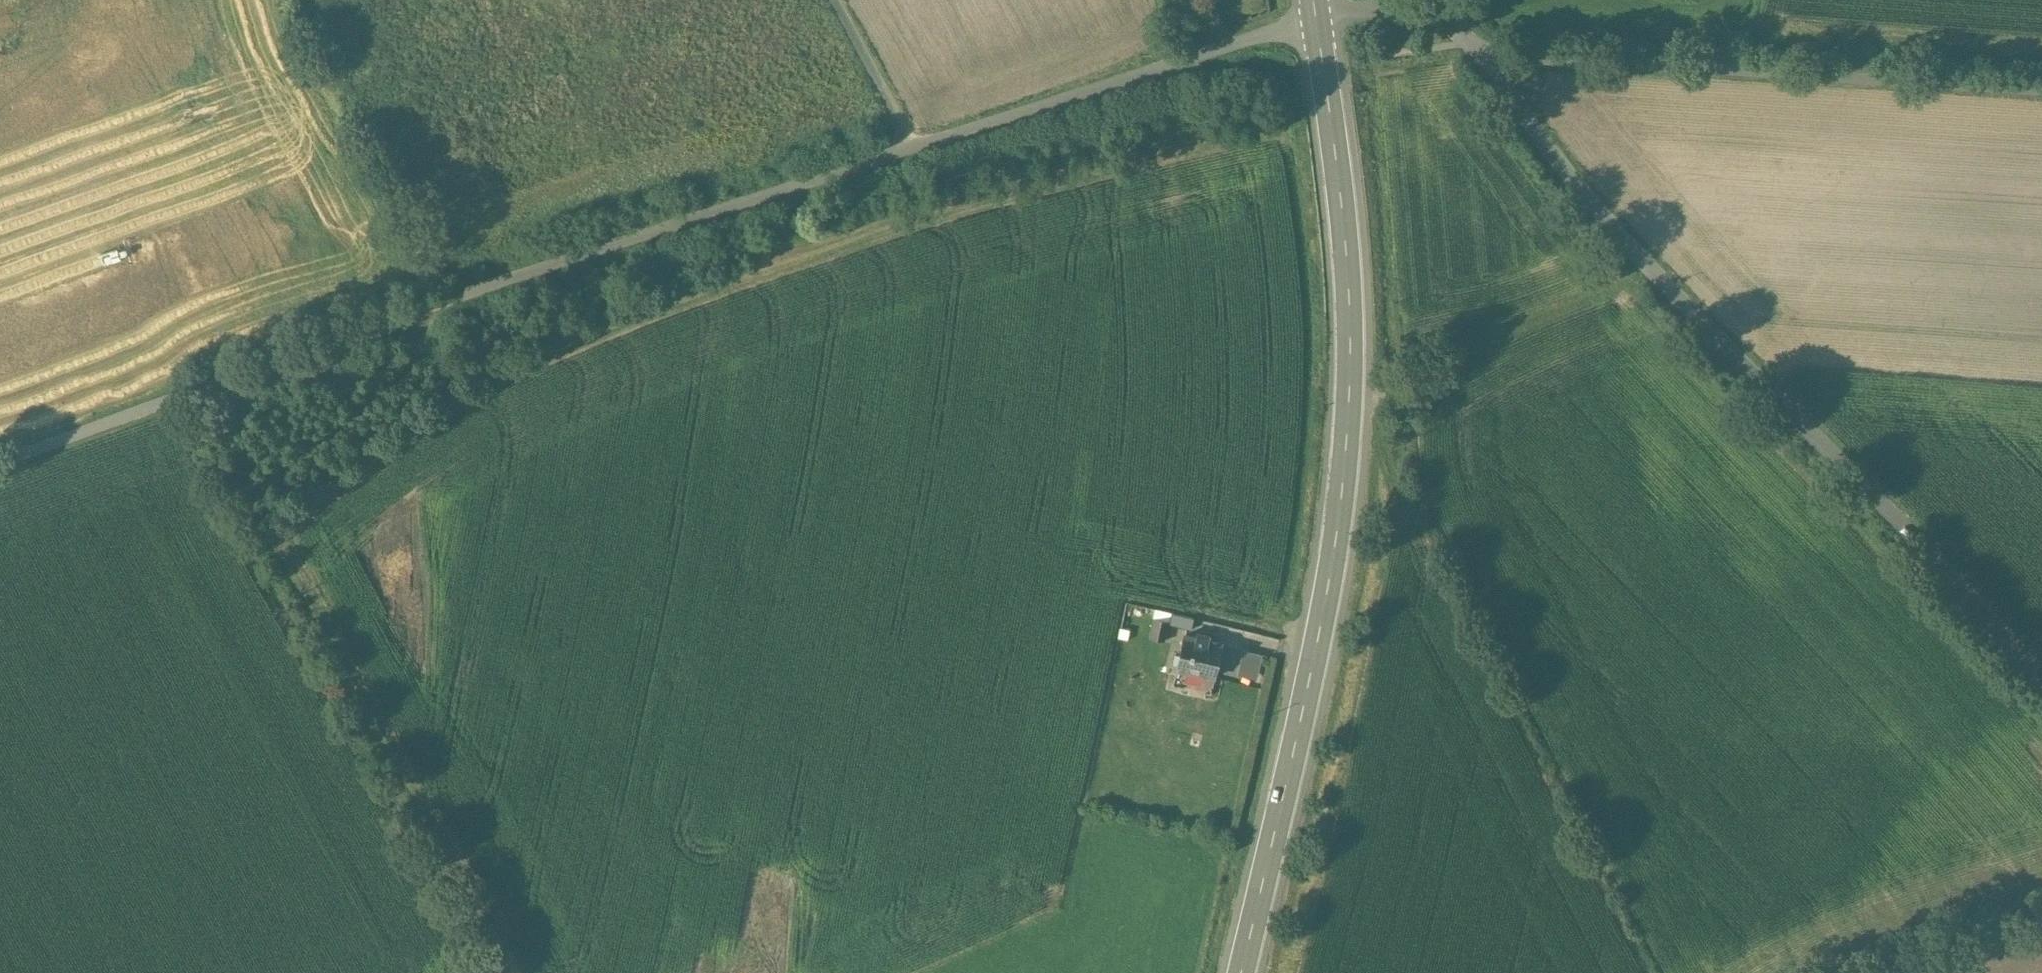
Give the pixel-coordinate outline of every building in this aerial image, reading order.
[(1194,618),(1173,613),(1170,624),(1191,629),(1194,618)] [(1169,622),(1157,619),(1153,639),(1165,641),(1169,622)] [(1222,645),(1183,640),(1179,671),(1218,676),(1222,645)] [(1244,650),(1243,676),(1263,676),(1264,651),(1244,650)]
